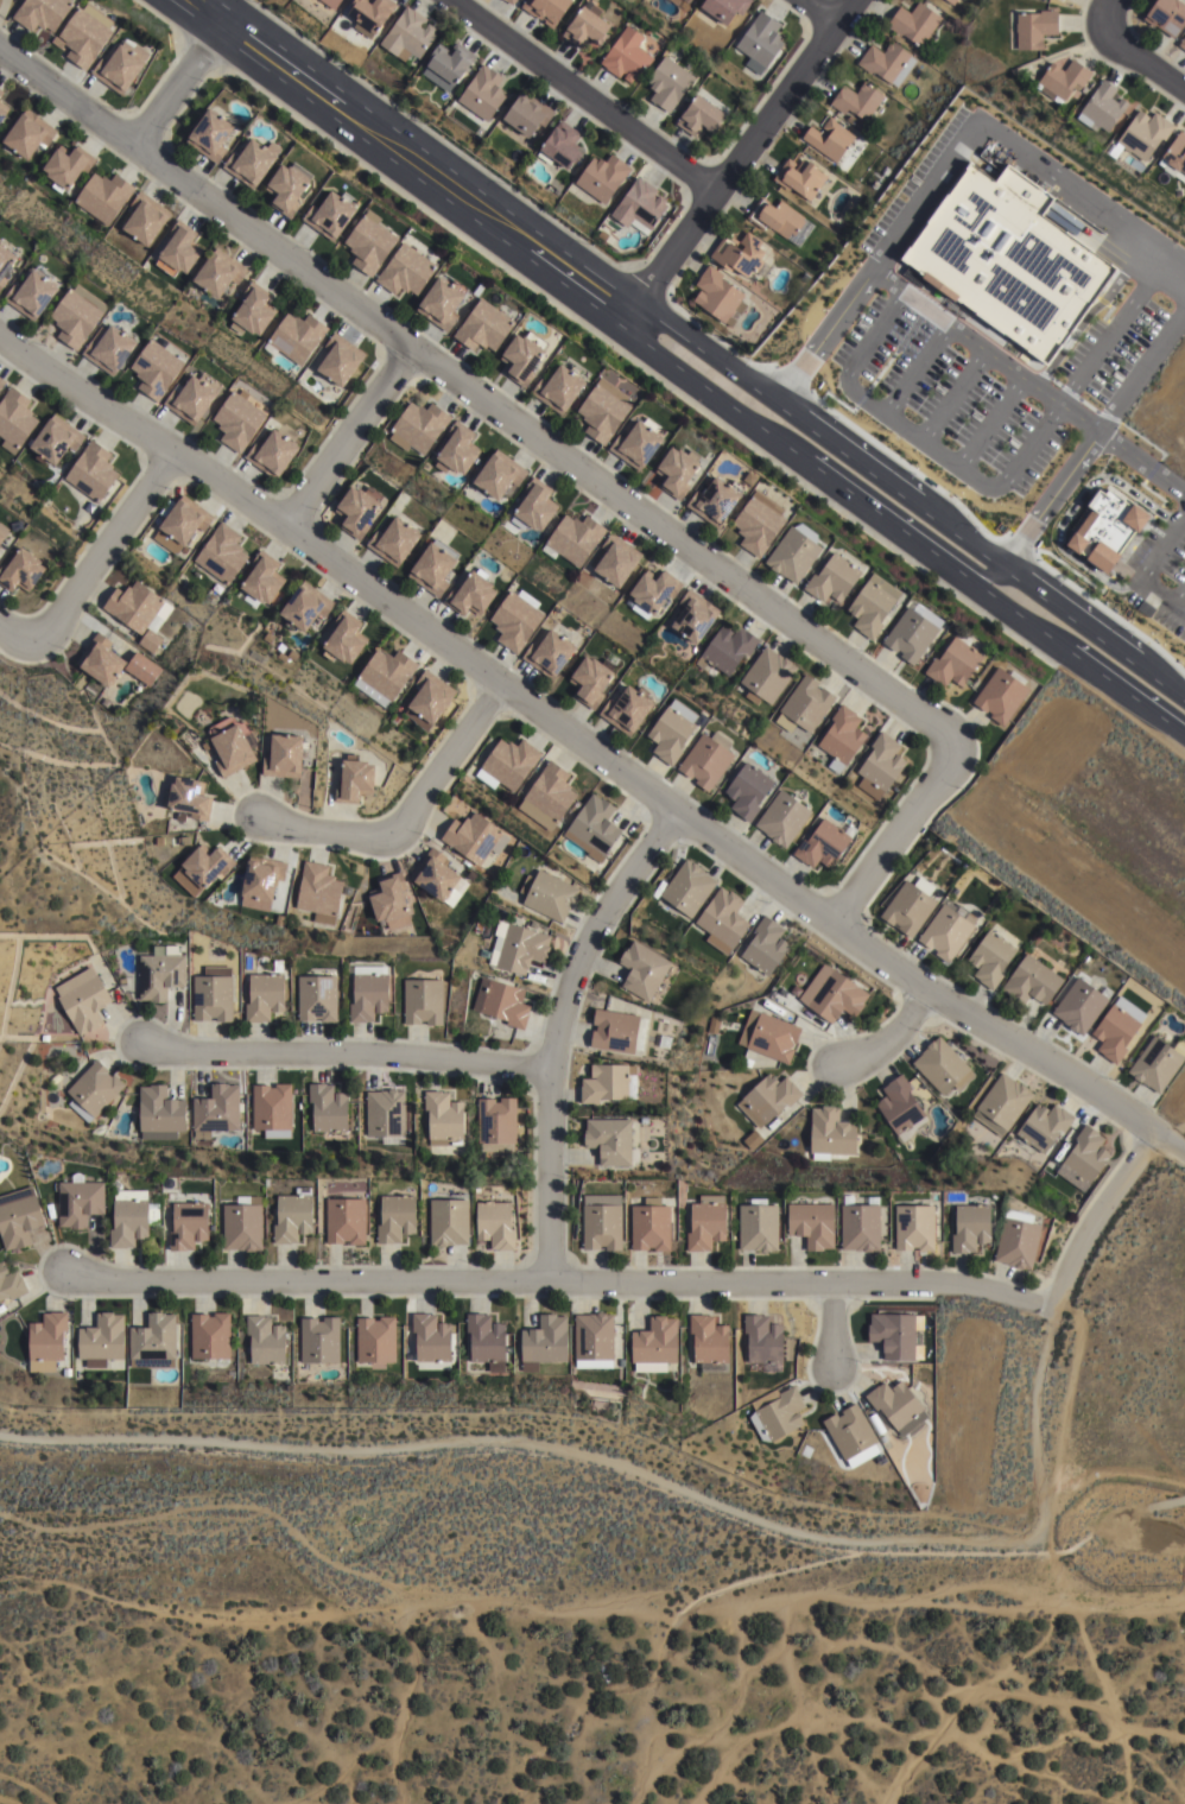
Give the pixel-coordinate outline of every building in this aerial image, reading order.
[(12,19),(26,0),(69,0),(75,5),(53,33),(46,29),(44,31),(37,26),(32,33),(12,19)] [(335,12),(319,0),(343,0),(335,12)] [(354,4),(356,0),(364,0),(369,4),(372,0),(390,0),(398,5),(376,37),(373,34),(369,40),(353,29),(356,23),(349,18),(356,6),(354,4)] [(534,1),(535,0),(568,0),(571,2),(553,31),(520,8),(527,0),(532,0),(534,1)] [(684,11),(668,0),(693,0),(690,6),(687,4),(684,11)] [(701,10),(707,0),(751,0),(753,1),(742,17),(739,14),(727,29),(701,10)] [(1173,1),(1174,0),(1184,8),(1184,11),(1184,23),(1172,40),(1153,27),(1152,29),(1141,21),(1157,0),(1171,0),(1173,1)] [(910,14),(918,2),(940,19),(930,33),(932,34),(926,40),(925,39),(919,49),(900,36),(899,37),(885,26),(899,7),(910,14)] [(82,11),(88,4),(113,23),(108,29),(113,32),(84,72),(65,58),(70,51),(63,45),(65,43),(58,37),(80,8),(82,11)] [(412,12),(413,11),(437,27),(432,34),(435,36),(418,59),(410,53),(404,63),(379,45),(406,7),(412,12)] [(610,30),(604,36),(607,38),(600,49),(598,48),(596,51),(587,44),(581,51),(562,37),(583,8),(610,30)] [(781,26),(775,34),(780,38),(779,40),(784,44),(759,76),(744,67),(749,58),(735,49),(760,11),(781,26)] [(1040,14),(1040,12),(1057,12),(1057,37),(1043,37),(1043,51),(1016,52),(1016,15),(1040,14)] [(644,39),(638,48),(654,59),(636,83),(633,81),(630,86),(623,81),(627,76),(622,74),(619,80),(606,70),(606,69),(600,65),(627,27),(644,39)] [(1177,46),(1184,34),(1184,52),(1177,46)] [(102,59),(108,63),(120,46),(121,48),(128,39),(150,56),(144,63),(146,65),(125,95),(123,94),(121,97),(90,75),(102,59)] [(454,88),(425,69),(433,58),(430,56),(438,44),(449,51),(455,43),(475,57),(454,88)] [(872,72),(870,75),(856,65),(870,45),(882,55),(885,51),(883,50),(888,44),(889,45),(891,43),(915,61),(895,88),(889,84),(888,86),(872,72)] [(696,78),(668,116),(649,102),(654,94),(649,89),(652,87),(647,82),(664,56),(696,78)] [(1051,64),(1064,72),(1072,61),(1091,75),(1078,94),(1072,89),(1060,106),(1034,88),(1037,83),(1051,64)] [(456,102),(482,65),(502,80),(496,88),(502,91),(500,95),(503,99),(486,124),(456,102)] [(1102,81),(1116,90),(1110,100),(1117,105),(1121,100),(1128,105),(1108,134),(1098,127),(1095,132),(1076,119),(1079,114),(1102,81)] [(855,95),(863,82),(882,97),(864,124),(847,110),(843,115),(829,106),(842,87),(855,95)] [(519,97),(528,105),(528,106),(530,107),(531,106),(533,107),(537,101),(555,113),(545,127),(540,124),(528,141),(502,122),(519,97)] [(698,97),(725,119),(720,126),(722,128),(715,139),(703,131),(695,141),(676,126),(698,97)] [(8,115),(0,128),(0,103),(9,109),(7,114),(8,115)] [(56,128),(45,143),(39,138),(27,156),(12,145),(8,146),(4,143),(4,139),(0,137),(20,107),(23,109),(25,106),(56,128)] [(235,131),(222,147),(228,152),(217,166),(185,144),(209,112),(235,131)] [(1143,167),(1114,147),(1139,112),(1151,120),(1154,113),(1176,128),(1166,143),(1162,141),(1143,167)] [(819,126),(825,115),(835,121),(834,124),(854,137),(835,164),(800,139),(809,127),(826,140),(830,134),(822,129),(823,127),(819,126)] [(862,125),(857,129),(845,121),(849,115),(862,125)] [(570,128),(579,135),(575,143),(572,140),(568,147),(581,157),(575,166),(571,164),(566,172),(539,153),(556,129),(563,134),(565,132),(568,133),(570,128)] [(1180,132),(1184,135),(1184,184),(1174,177),(1173,178),(1162,171),(1164,169),(1158,165),(1160,162),(1180,132)] [(233,154),(240,159),(252,141),(265,151),(272,143),(281,150),(275,158),(278,160),(256,190),(255,189),(253,191),(222,169),(233,154)] [(61,192),(50,184),(53,177),(45,171),(46,169),(40,164),(56,143),(66,151),(72,143),(84,151),(85,148),(96,157),(84,171),(80,167),(65,185),(61,192)] [(598,160),(604,165),(610,156),(629,170),(604,205),(603,205),(601,208),(597,204),(595,203),(591,203),(588,203),(583,202),(566,190),(576,177),(578,179),(592,159),(597,163),(598,160)] [(793,172),(801,160),(826,179),(809,204),(790,189),(787,192),(772,181),(787,160),(794,165),(791,171),(793,172)] [(970,160),(964,169),(965,170),(948,195),(946,194),(926,222),(927,223),(911,247),(910,246),(900,258),(899,257),(895,261),(893,265),(892,267),(893,270),(894,273),(907,281),(918,289),(925,281),(953,300),(969,311),(1037,360),(1046,366),(1116,267),(1110,262),(1109,264),(1094,252),(1065,230),(1065,232),(1040,215),(1039,205),(1048,192),(1007,164),(995,181),(972,165),(974,163),(970,160)] [(298,203),(300,205),(291,221),(271,207),(275,198),(266,191),(283,167),(290,172),(294,164),(313,177),(309,183),(311,184),(298,203)] [(93,170),(101,176),(103,172),(109,177),(114,170),(135,185),(107,224),(72,198),(93,170)] [(639,179),(658,194),(658,195),(670,203),(645,236),(629,224),(626,229),(610,217),(639,179)] [(170,210),(147,242),(121,223),(133,207),(128,203),(139,188),(170,210)] [(337,242),(336,241),(334,243),(303,222),(313,207),(319,211),(332,194),(341,200),(344,194),(353,200),(349,205),(359,213),(337,242)] [(763,229),(748,220),(760,203),(774,213),(780,204),(813,227),(798,249),(765,227),(763,229)] [(373,279),(351,265),(356,258),(350,253),(351,249),(346,245),(365,216),(366,217),(369,211),(381,220),(378,226),(399,240),(373,279)] [(171,233),(167,232),(178,216),(197,230),(191,239),(202,246),(185,270),(179,265),(178,268),(177,267),(172,274),(154,261),(159,254),(157,252),(171,233)] [(762,264),(755,274),(753,270),(742,284),(708,259),(724,235),(737,245),(746,233),(761,245),(756,251),(763,255),(758,262),(762,264)] [(213,247),(214,247),(216,245),(247,267),(236,283),(230,278),(218,296),(202,284),(199,285),(195,281),(195,279),(191,277),(213,247)] [(439,270),(419,298),(410,292),(407,296),(403,292),(398,299),(376,284),(404,245),(439,270)] [(8,281),(0,295),(0,247),(19,260),(6,279),(8,281)] [(39,322),(37,321),(34,324),(4,302),(14,286),(20,290),(37,265),(56,278),(50,286),(59,292),(39,322)] [(744,306),(730,328),(723,323),(722,324),(691,303),(699,291),(693,286),(697,281),(696,281),(708,266),(722,277),(718,280),(742,298),(740,303),(744,306)] [(235,317),(230,315),(246,293),(242,291),(252,278),(271,292),(265,300),(277,309),(259,333),(254,328),(252,330),(246,325),(240,333),(229,324),(235,317)] [(455,317),(458,319),(448,335),(417,312),(441,280),(451,287),(456,281),(469,291),(464,298),(467,299),(455,317)] [(71,289),(77,281),(108,304),(76,349),(57,335),(62,327),(47,316),(68,286),(71,289)] [(515,319),(494,349),(487,344),(484,347),(479,342),(473,348),(454,334),(481,296),(515,319)] [(298,368),(278,354),(275,354),(274,355),(272,357),(260,348),(287,311),(294,316),(297,314),(303,318),(309,311),(329,327),(298,368)] [(113,374),(81,353),(91,336),(96,340),(109,321),(137,340),(113,374)] [(328,349),(323,346),(335,329),(367,352),(343,385),(340,382),(337,384),(334,381),(335,378),(317,366),(328,349)] [(517,330),(522,334),(524,333),(526,334),(530,329),(549,342),(530,368),(536,372),(525,387),(506,373),(508,369),(507,367),(509,363),(500,356),(502,353),(501,352),(517,330)] [(184,361),(157,400),(138,386),(142,378),(135,373),(137,372),(129,366),(151,336),(184,361)] [(541,375),(546,379),(560,360),(587,379),(560,414),(530,391),(541,375)] [(194,424),(163,401),(177,381),(183,385),(192,371),(196,373),(201,367),(222,382),(217,390),(218,390),(194,424)] [(601,375),(629,395),(625,400),(632,405),(604,445),(584,430),(590,419),(576,410),(601,375)] [(13,455),(0,444),(5,438),(0,435),(0,399),(12,384),(32,399),(26,406),(33,411),(32,413),(39,419),(13,455)] [(240,393),(243,387),(251,392),(247,398),(267,413),(240,452),(220,438),(224,431),(217,425),(220,423),(213,418),(233,388),(240,393)] [(389,429),(408,399),(417,405),(418,403),(425,407),(430,400),(451,414),(442,429),(439,428),(424,451),(410,442),(405,449),(388,437),(392,431),(389,429)] [(52,414),(55,412),(85,435),(75,450),(69,445),(56,463),(47,456),(43,463),(34,457),(38,452),(33,449),(33,448),(33,445),(31,444),(52,414)] [(647,416),(660,424),(655,430),(664,436),(640,470),(608,448),(619,432),(625,437),(639,417),(644,422),(647,416)] [(481,461),(469,476),(457,468),(456,470),(451,468),(446,475),(432,464),(438,457),(433,455),(448,436),(444,433),(455,418),(475,432),(469,439),(480,448),(475,456),(481,461)] [(275,479),(245,456),(255,442),(260,445),(274,425),(300,444),(275,479)] [(93,438),(113,452),(107,460),(114,464),(112,467),(120,473),(99,502),(64,477),(93,438)] [(679,445),(701,461),(686,481),(691,485),(679,500),(660,486),(665,477),(654,470),(658,466),(657,464),(672,444),(678,448),(679,445)] [(492,450),(493,451),(496,448),(527,469),(517,486),(509,480),(498,498),(481,487),(470,481),(492,450)] [(716,474),(742,493),(717,527),(685,505),(696,489),(703,493),(716,474)] [(522,490),(533,475),(552,489),(546,496),(558,505),(539,531),(527,523),(522,528),(509,519),(514,513),(512,512),(526,493),(522,490)] [(355,487),(357,485),(379,500),(363,521),(369,525),(359,539),(337,525),(343,517),(334,509),(351,485),(355,487)] [(737,531),(740,527),(731,521),(756,488),(784,508),(780,513),(787,518),(760,558),(739,543),(744,536),(737,531)] [(1138,531),(1149,515),(1108,488),(1104,493),(1098,488),(1086,506),(1091,509),(1065,545),(1105,575),(1135,530),(1138,531)] [(158,525),(179,495),(180,496),(183,493),(192,500),(194,499),(198,502),(197,504),(214,515),(203,530),(197,526),(177,555),(152,537),(160,526),(158,525)] [(395,566),(363,543),(368,536),(369,536),(375,528),(380,533),(394,513),(420,532),(395,566)] [(553,558),(540,549),(545,542),(544,542),(565,513),(572,519),(574,515),(582,521),(588,513),(606,528),(577,566),(558,551),(553,558)] [(21,519),(25,527),(14,531),(11,523),(21,519)] [(221,520),(241,534),(236,542),(242,546),(241,550),(248,555),(227,584),(194,559),(221,520)] [(11,530),(0,545),(0,521),(11,530)] [(823,547),(797,584),(765,561),(791,524),(823,547)] [(600,545),(611,531),(642,555),(619,587),(592,568),(606,550),(600,545)] [(456,558),(442,577),(449,582),(443,589),(437,584),(435,588),(408,569),(430,539),(456,558)] [(12,591),(0,583),(0,567),(4,562),(7,565),(23,544),(43,559),(42,562),(47,566),(30,591),(18,583),(12,591)] [(253,566),(249,563),(260,547),(280,563),(275,571),(285,578),(268,602),(262,597),(261,601),(260,600),(255,607),(243,599),(248,591),(240,585),(253,566)] [(832,551),(861,571),(839,601),(829,593),(822,602),(801,587),(812,572),(816,575),(832,551)] [(475,571),(479,566),(488,574),(486,577),(493,583),(490,585),(496,590),(479,614),(468,606),(462,615),(443,601),(454,585),(457,588),(471,568),(475,571)] [(654,613),(633,599),(634,596),(628,591),(644,570),(655,578),(663,568),(683,583),(673,599),(667,594),(654,613)] [(882,625),(872,640),(851,625),(857,616),(845,608),(873,571),(901,593),(880,622),(882,625)] [(102,606),(116,587),(123,591),(128,584),(131,585),(135,578),(173,606),(154,632),(148,628),(146,626),(140,634),(102,606)] [(300,582),(302,583),(304,580),(335,602),(324,616),(318,613),(305,631),(296,624),(291,629),(284,624),(287,620),(281,615),(283,614),(279,612),(300,582)] [(696,645),(668,625),(674,618),(679,621),(687,609),(678,602),(690,587),(721,609),(717,615),(696,645)] [(517,653),(495,639),(501,632),(494,627),(496,625),(488,619),(509,589),(517,594),(520,588),(540,602),(536,608),(544,614),(517,653)] [(634,601),(630,607),(625,602),(629,596),(634,601)] [(881,641),(907,605),(919,614),(924,607),(944,621),(913,665),(900,656),(901,652),(898,648),(895,652),(881,641)] [(336,626),(332,624),(343,608),(365,624),(359,632),(368,639),(351,663),(346,658),(343,660),(335,654),(331,660),(322,653),(327,647),(323,645),(336,626)] [(132,628),(127,635),(115,627),(120,620),(132,628)] [(734,632),(739,625),(760,638),(749,654),(744,651),(729,676),(706,662),(703,667),(695,663),(722,625),(734,632)] [(550,627),(576,646),(552,679),(521,657),(532,641),(537,646),(550,627)] [(161,638),(151,653),(137,643),(148,628),(154,632),(161,638)] [(107,686),(74,662),(97,631),(112,641),(108,647),(126,660),(107,686)] [(923,672),(934,657),(937,659),(955,634),(983,656),(961,685),(950,677),(943,686),(926,675),(923,672)] [(755,704),(744,696),(749,689),(740,682),(766,645),(777,653),(778,652),(784,657),(785,656),(792,662),(791,663),(797,667),(771,704),(761,697),(755,704)] [(386,708),(353,684),(356,678),(356,677),(378,648),(385,653),(386,651),(393,656),(398,648),(418,663),(412,671),(418,675),(412,683),(406,679),(386,708)] [(161,669),(148,685),(123,666),(135,650),(161,669)] [(594,656),(614,672),(600,691),(604,695),(594,710),(575,696),(577,692),(576,691),(578,688),(568,681),(571,676),(570,675),(585,654),(591,658),(594,656)] [(1029,688),(1003,726),(989,716),(991,713),(987,710),(986,711),(971,701),(997,665),(1009,673),(1012,670),(1026,679),(1024,684),(1029,688)] [(457,690),(433,723),(432,723),(426,732),(404,715),(410,707),(407,705),(420,686),(416,683),(426,667),(457,690)] [(816,686),(820,689),(823,686),(837,697),(811,734),(797,723),(790,733),(774,721),(781,711),(778,709),(805,673),(818,683),(816,686)] [(598,714),(609,698),(615,702),(628,684),(654,702),(629,736),(603,717),(598,714)] [(679,749),(683,751),(672,766),(652,752),(658,743),(646,735),(668,705),(674,697),(698,714),(692,722),(696,726),(679,749)] [(844,766),(844,765),(838,773),(828,766),(834,757),(817,745),(835,721),(831,719),(842,703),(862,719),(856,727),(867,735),(844,766)] [(246,720),(258,745),(252,748),(258,759),(222,778),(214,761),(221,758),(209,736),(237,722),(239,723),(246,720)] [(877,786),(876,787),(870,783),(856,772),(874,748),(870,746),(882,729),(896,740),(895,741),(902,747),(898,754),(907,761),(885,792),(877,786)] [(695,783),(697,779),(692,776),(691,778),(677,768),(703,732),(734,754),(708,792),(695,783)] [(304,735),(302,771),(300,771),(300,777),(262,774),(264,753),(271,753),(272,734),(304,735)] [(499,781),(493,789),(474,774),(500,739),(507,743),(509,740),(517,746),(521,739),(541,753),(513,792),(499,781)] [(209,740),(213,746),(205,751),(202,743),(209,740)] [(344,765),(344,759),(369,760),(369,762),(375,764),(374,795),(360,793),(360,803),(335,802),(336,783),(342,784),(343,765),(344,765)] [(522,799),(521,798),(549,759),(570,774),(564,781),(571,786),(570,790),(576,793),(551,830),(518,808),(522,799)] [(746,761),(755,768),(756,766),(760,770),(760,771),(774,781),(758,805),(760,808),(749,822),(730,808),(735,800),(727,795),(728,793),(724,791),(746,761)] [(170,783),(173,783),(176,776),(201,780),(205,781),(203,795),(209,796),(209,797),(211,797),(208,821),(189,817),(190,812),(165,809),(170,783)] [(779,843),(779,844),(771,840),(772,838),(754,825),(781,789),(812,811),(786,848),(779,843)] [(600,854),(596,860),(588,854),(591,848),(565,830),(591,792),(601,799),(601,797),(615,808),(607,819),(615,825),(615,827),(621,831),(603,856),(600,854)] [(439,837),(454,818),(461,823),(465,817),(469,818),(474,811),(503,831),(479,866),(439,837)] [(820,861),(823,857),(822,856),(812,868),(793,854),(804,838),(807,841),(824,817),(838,828),(839,827),(845,831),(850,823),(858,829),(830,868),(820,861)] [(194,897),(171,875),(182,866),(180,865),(198,846),(208,855),(217,846),(235,862),(223,875),(218,872),(202,890),(201,888),(194,897)] [(431,847),(445,857),(442,863),(469,882),(451,907),(443,900),(442,903),(412,880),(408,878),(431,847)] [(685,859),(692,863),(693,861),(701,867),(699,868),(706,873),(706,874),(717,881),(691,918),(659,894),(685,859)] [(247,860),(275,866),(277,861),(287,862),(284,880),(277,879),(272,901),(271,901),(268,911),(240,906),(242,895),(241,895),(247,860)] [(334,925),(312,920),(315,912),(294,909),(302,875),(304,860),(329,866),(327,874),(336,875),(335,880),(343,881),(336,917),(334,925)] [(470,869),(476,874),(471,881),(465,876),(470,869)] [(579,888),(576,895),(577,897),(574,905),(571,904),(563,923),(521,904),(526,894),(519,891),(527,874),(534,878),(539,869),(579,888)] [(407,914),(411,923),(389,930),(386,922),(385,922),(384,919),(378,920),(368,892),(381,888),(379,879),(401,872),(407,890),(403,891),(411,913),(407,914)] [(905,879),(937,903),(911,938),(896,929),(899,926),(894,923),(892,925),(879,917),(905,879)] [(721,886),(729,892),(730,891),(741,898),(740,898),(743,901),(736,912),(744,919),(744,920),(749,924),(731,950),(695,923),(721,886)] [(943,904),(944,905),(949,898),(977,918),(971,925),(974,926),(948,963),(934,954),(936,951),(932,948),(931,949),(917,939),(943,904)] [(768,976),(740,956),(756,933),(753,931),(765,916),(785,930),(779,937),(787,943),(786,943),(790,945),(768,976)] [(488,962),(496,935),(494,933),(498,919),(551,936),(547,947),(550,947),(546,958),(545,958),(544,963),(531,958),(527,969),(526,969),(525,975),(494,967),(495,964),(488,962)] [(996,935),(996,933),(1003,938),(1002,939),(1016,950),(1000,973),(1002,975),(991,990),(972,976),(977,969),(967,961),(988,930),(996,935)] [(672,963),(648,1002),(621,986),(630,970),(617,962),(626,948),(628,949),(634,941),(672,963)] [(153,956),(153,945),(180,945),(180,956),(185,956),(185,987),(166,987),(166,1002),(150,1002),(150,1000),(139,1000),(139,956),(153,956)] [(1063,980),(1045,1006),(1029,995),(1021,1007),(1008,998),(1009,996),(1000,989),(1026,952),(1063,980)] [(798,999),(824,963),(835,969),(869,995),(863,1004),(866,1005),(855,1018),(844,1009),(837,1019),(836,1019),(832,1024),(798,999)] [(55,987),(90,966),(95,974),(96,974),(112,1002),(96,1011),(104,1025),(89,1033),(88,1031),(78,1036),(56,998),(59,995),(55,987)] [(204,976),(204,967),(230,967),(230,976),(232,976),(232,1021),(216,1021),(216,1018),(211,1018),(211,1021),(194,1021),(194,976),(204,976)] [(387,967),(387,974),(388,974),(388,1013),(376,1013),(376,1007),(374,1007),(374,1021),(349,1021),(349,1004),(354,1004),(354,974),(354,967),(387,967)] [(267,974),(267,973),(271,973),(271,974),(284,974),(284,1012),(270,1012),(270,1023),(246,1023),(246,1004),(249,1004),(249,974),(267,974)] [(298,1021),(298,976),(337,976),(337,1021),(321,1021),(321,1019),(316,1019),(316,1021),(298,1021)] [(1077,976),(1109,1000),(1082,1037),(1076,1032),(1076,1033),(1069,1027),(1070,1026),(1051,1013),(1077,976)] [(489,980),(525,990),(520,1004),(531,1007),(524,1031),(506,1025),(507,1021),(479,1012),(471,1009),(481,977),(489,980)] [(405,1025),(405,980),(443,980),(443,1025),(427,1025),(427,1021),(422,1021),(422,1025),(405,1025)] [(1113,1004),(1122,1011),(1123,1009),(1128,1012),(1127,1013),(1141,1024),(1123,1047),(1127,1050),(1116,1065),(1102,1055),(1103,1055),(1096,1050),(1102,1042),(1091,1034),(1113,1004)] [(639,1015),(639,1018),(647,1019),(642,1051),(634,1050),(634,1056),(589,1049),(592,1031),(596,1031),(596,1026),(592,1025),(595,1009),(639,1015)] [(801,1028),(794,1044),(793,1043),(791,1049),(794,1050),(788,1065),(746,1047),(747,1047),(737,1044),(750,1009),(760,1013),(760,1012),(801,1028)] [(1154,1036),(1184,1058),(1160,1094),(1148,1085),(1147,1087),(1142,1083),(1141,1084),(1133,1078),(1134,1077),(1127,1072),(1154,1036)] [(975,1075),(971,1077),(968,1080),(958,1091),(952,1085),(942,1096),(911,1064),(921,1053),(920,1053),(926,1047),(925,1046),(931,1040),(932,1043),(938,1037),(975,1075)] [(744,1058),(753,1061),(750,1068),(742,1065),(744,1058)] [(108,1071),(107,1074),(110,1077),(113,1075),(125,1087),(94,1120),(93,1119),(88,1123),(68,1104),(72,1099),(65,1091),(95,1059),(108,1071)] [(635,1100),(598,1100),(598,1106),(579,1106),(579,1080),(590,1080),(590,1065),(628,1065),(628,1066),(635,1066),(635,1100)] [(1007,1132),(1006,1131),(1001,1137),(972,1116),(976,1110),(975,1109),(1001,1072),(1020,1085),(1020,1084),(1027,1089),(1027,1090),(1033,1095),(1007,1132)] [(742,1100),(742,1099),(768,1074),(772,1077),(773,1076),(779,1083),(786,1077),(791,1083),(792,1082),(803,1095),(790,1108),(787,1104),(766,1125),(765,1123),(759,1129),(737,1104),(742,1100)] [(875,1104),(879,1102),(877,1101),(886,1096),(881,1089),(887,1085),(887,1084),(901,1075),(912,1090),(908,1093),(925,1116),(896,1135),(875,1104)] [(192,1100),(211,1100),(211,1084),(228,1084),(228,1087),(237,1085),(239,1131),(192,1131),(192,1100)] [(291,1131),(291,1139),(264,1139),(264,1131),(252,1131),(252,1085),(270,1085),(270,1088),(274,1088),(274,1084),(291,1084),(291,1131)] [(348,1139),(322,1139),(322,1132),(312,1132),(312,1103),(309,1103),(309,1084),(327,1084),(327,1085),(334,1085),(334,1099),(335,1099),(335,1094),(343,1094),(343,1095),(348,1095),(348,1139)] [(139,1087),(150,1087),(150,1085),(166,1085),(166,1100),(177,1100),(177,1101),(184,1101),(184,1132),(139,1132),(139,1087)] [(366,1091),(381,1091),(388,1091),(388,1090),(398,1090),(398,1091),(405,1091),(405,1137),(405,1145),(382,1145),(382,1137),(366,1137),(366,1091)] [(442,1093),(450,1093),(450,1102),(463,1102),(463,1140),(462,1140),(462,1146),(451,1146),(451,1141),(446,1141),(446,1146),(429,1146),(429,1110),(425,1110),(425,1093),(442,1091),(442,1093)] [(495,1100),(495,1102),(501,1102),(501,1099),(517,1099),(517,1144),(514,1144),(514,1152),(481,1152),(481,1144),(479,1144),(479,1100),(495,1100)] [(1038,1103),(1048,1110),(1045,1115),(1046,1116),(1054,1104),(1075,1119),(1064,1133),(1060,1131),(1044,1156),(1015,1134),(1038,1103)] [(812,1108),(822,1109),(822,1106),(835,1107),(835,1108),(841,1108),(839,1122),(850,1122),(850,1123),(857,1123),(856,1156),(829,1154),(829,1161),(812,1160),(812,1153),(804,1153),(804,1147),(810,1147),(812,1108)] [(630,1120),(630,1150),(639,1150),(639,1166),(598,1166),(598,1148),(584,1148),(584,1134),(587,1134),(587,1120),(630,1120)] [(1077,1141),(1075,1140),(1085,1125),(1107,1140),(1101,1148),(1110,1154),(1084,1192),(1056,1172),(1077,1141)] [(742,1140),(754,1129),(763,1140),(752,1151),(742,1140)] [(71,1183),(71,1176),(76,1173),(78,1173),(83,1176),(83,1183),(104,1183),(104,1215),(85,1215),(85,1230),(68,1230),(68,1228),(58,1228),(58,1183),(71,1183)] [(5,1252),(0,1236),(0,1196),(32,1186),(44,1224),(37,1227),(37,1228),(27,1232),(31,1245),(15,1251),(14,1248),(5,1252)] [(313,1235),(299,1235),(299,1229),(298,1229),(298,1245),(273,1245),(272,1226),(278,1226),(277,1204),(275,1204),(275,1198),(277,1198),(277,1196),(296,1196),(296,1195),(296,1189),(311,1189),(313,1235)] [(113,1201),(114,1201),(114,1191),(148,1191),(148,1204),(159,1204),(159,1226),(148,1226),(148,1240),(135,1240),(135,1235),(134,1235),(134,1249),(110,1249),(109,1230),(113,1230),(113,1201)] [(49,1195),(56,1220),(50,1222),(43,1197),(49,1195)] [(399,1196),(399,1195),(406,1195),(406,1196),(417,1196),(417,1235),(403,1235),(403,1230),(401,1230),(401,1245),(378,1245),(378,1226),(381,1226),(381,1196),(399,1196)] [(583,1195),(621,1195),(621,1205),(622,1252),(606,1252),(606,1247),(600,1247),(600,1251),(583,1251),(583,1195)] [(699,1204),(699,1196),(712,1196),(712,1204),(716,1204),(716,1196),(724,1196),(724,1204),(725,1204),(725,1242),(711,1242),(711,1252),(686,1252),(686,1234),(691,1234),(691,1204),(699,1204)] [(223,1205),(237,1205),(237,1197),(261,1197),(261,1205),(262,1205),(262,1252),(254,1252),(254,1253),(246,1253),(246,1251),(223,1251),(223,1205)] [(842,1205),(868,1205),(868,1197),(880,1197),(880,1252),(873,1252),(873,1253),(863,1253),(863,1252),(855,1252),(855,1251),(842,1251),(842,1205)] [(366,1199),(366,1246),(349,1246),(349,1242),(344,1242),(344,1243),(327,1245),(327,1199),(366,1199)] [(750,1207),(750,1199),(767,1199),(767,1207),(778,1207),(778,1253),(769,1253),(769,1254),(761,1254),(761,1252),(753,1252),(753,1251),(739,1251),(739,1207),(750,1207)] [(469,1201),(469,1246),(448,1246),(448,1248),(438,1248),(438,1247),(431,1247),(431,1201),(469,1201)] [(208,1203),(208,1242),(195,1242),(195,1252),(170,1252),(170,1233),(173,1233),(173,1204),(191,1203),(191,1202),(198,1202),(198,1203),(208,1203)] [(487,1203),(487,1202),(494,1202),(494,1203),(512,1203),(512,1233),(517,1233),(517,1252),(492,1252),(492,1239),(490,1239),(490,1241),(477,1241),(477,1203),(487,1203)] [(834,1204),(834,1249),(823,1249),(823,1252),(806,1252),(806,1238),(796,1238),(796,1236),(788,1236),(788,1204),(834,1204)] [(990,1243),(986,1243),(986,1245),(976,1246),(976,1253),(951,1254),(951,1234),(955,1233),(955,1207),(972,1205),(972,1204),(977,1204),(977,1207),(989,1207),(990,1243)] [(632,1207),(670,1207),(670,1253),(654,1253),(654,1248),(648,1248),(648,1251),(632,1251),(632,1207)] [(894,1207),(933,1207),(933,1252),(918,1252),(918,1248),(912,1248),(912,1251),(895,1251),(894,1207)] [(1024,1270),(1024,1271),(1015,1268),(1015,1267),(1007,1266),(1007,1265),(994,1261),(1003,1217),(1005,1219),(1006,1210),(1034,1216),(1032,1224),(1041,1227),(1031,1271),(1024,1270)] [(8,1297),(0,1301),(0,1262),(2,1261),(8,1276),(18,1271),(27,1293),(9,1302),(8,1297)] [(62,1361),(62,1366),(61,1366),(61,1367),(58,1367),(58,1366),(57,1366),(57,1361),(45,1361),(45,1363),(40,1363),(40,1361),(37,1361),(37,1369),(30,1369),(30,1362),(27,1362),(27,1324),(40,1324),(40,1328),(42,1328),(42,1314),(66,1314),(66,1333),(63,1333),(63,1361),(62,1361)] [(77,1329),(95,1329),(95,1314),(113,1314),(113,1316),(123,1316),(123,1361),(106,1361),(106,1369),(85,1369),(85,1361),(77,1361),(77,1329)] [(129,1328),(147,1328),(147,1314),(165,1314),(165,1316),(176,1316),(176,1361),(129,1361),(129,1328)] [(588,1316),(588,1315),(596,1315),(596,1314),(606,1314),(606,1315),(613,1315),(613,1361),(613,1368),(576,1369),(576,1361),(575,1361),(575,1316),(588,1316)] [(208,1316),(208,1318),(214,1318),(214,1315),(229,1315),(229,1360),(191,1360),(191,1316),(208,1316)] [(414,1362),(414,1334),(412,1334),(412,1315),(429,1315),(429,1316),(436,1316),(436,1330),(437,1330),(437,1324),(445,1324),(445,1325),(450,1325),(450,1362),(414,1362)] [(566,1362),(538,1362),(538,1373),(521,1373),(521,1331),(538,1331),(538,1316),(556,1315),(556,1317),(566,1317),(566,1362)] [(882,1361),(882,1355),(882,1343),(867,1342),(868,1325),(869,1325),(869,1315),(914,1316),(913,1361),(882,1361)] [(505,1373),(489,1373),(489,1363),(470,1363),(470,1334),(465,1334),(465,1316),(490,1316),(490,1330),(492,1330),(492,1324),(500,1324),(500,1325),(505,1325),(505,1373)] [(728,1365),(727,1365),(727,1373),(701,1373),(701,1365),(693,1365),(693,1335),(690,1335),(690,1316),(706,1316),(706,1317),(714,1317),(715,1327),(728,1327),(728,1365)] [(748,1334),(743,1334),(743,1316),(761,1316),(761,1317),(768,1317),(768,1331),(771,1331),(771,1325),(778,1325),(778,1327),(782,1327),(782,1365),(748,1365),(748,1334)] [(251,1354),(246,1354),(246,1347),(251,1347),(251,1336),(246,1336),(246,1317),(264,1317),(264,1318),(271,1318),(271,1331),(272,1331),(272,1327),(280,1327),(280,1328),(285,1328),(285,1366),(251,1366),(251,1354)] [(632,1333),(649,1333),(649,1317),(666,1317),(666,1319),(677,1319),(677,1365),(666,1365),(666,1373),(634,1373),(634,1365),(632,1365),(632,1333)] [(318,1319),(318,1322),(323,1322),(323,1318),(340,1318),(340,1363),(300,1363),(300,1319),(318,1319)] [(374,1319),(374,1322),(380,1322),(380,1318),(395,1318),(395,1363),(385,1363),(385,1368),(370,1368),(370,1363),(357,1363),(357,1319),(374,1319)] [(875,1412),(863,1398),(883,1382),(889,1391),(900,1382),(923,1411),(921,1412),(927,1418),(901,1438),(896,1432),(895,1432),(877,1410),(875,1412)] [(780,1399),(778,1395),(794,1386),(805,1409),(798,1412),(804,1425),(771,1443),(755,1412),(780,1399)] [(876,1444),(843,1462),(822,1423),(835,1414),(837,1418),(842,1416),(839,1413),(855,1404),(876,1444)] [(844,1456),(848,1465),(877,1454),(874,1445),(844,1456)]
